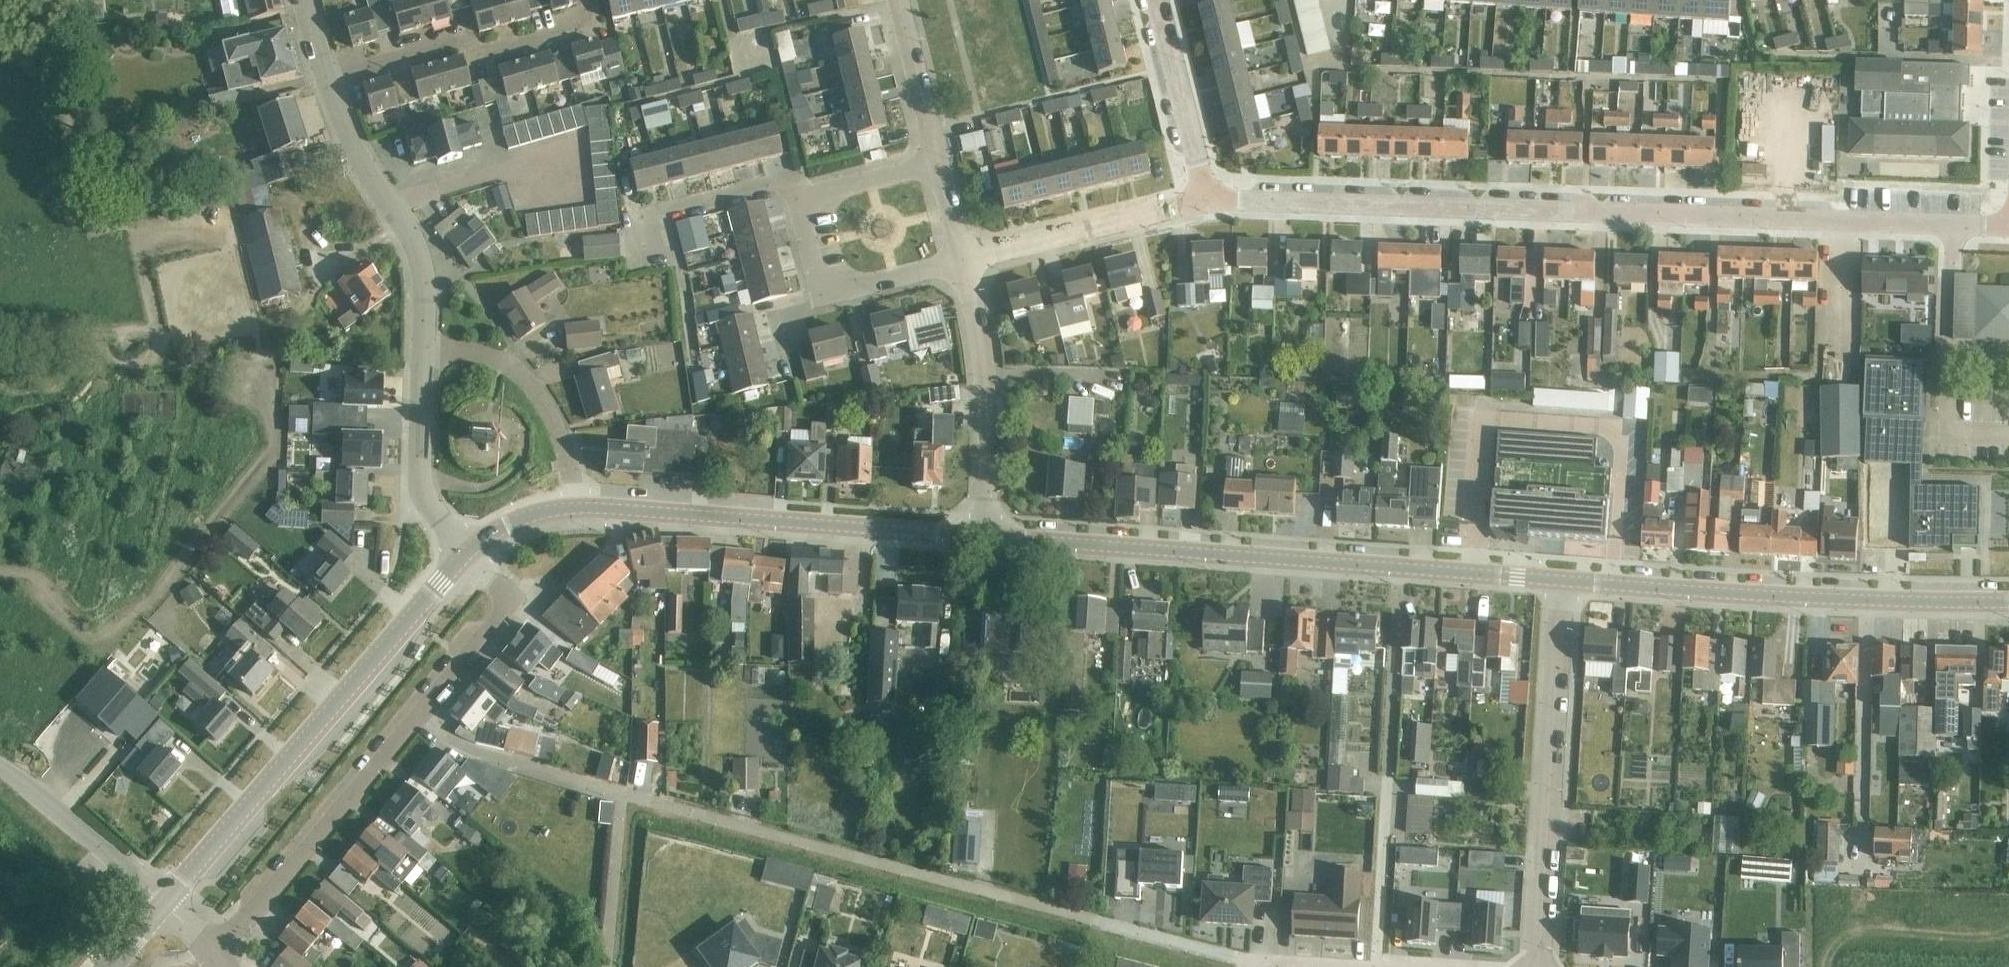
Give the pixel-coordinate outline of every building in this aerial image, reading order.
[(197,12),(216,15),(218,3),(228,4),(228,0),(199,0),(197,12)] [(282,0),(244,0),(249,21),(285,14),(282,0)] [(379,8),(377,0),(365,0),(369,11),(345,18),(353,48),(380,40),(378,34),(389,31),(382,8),(379,8)] [(382,8),(389,31),(399,28),(400,34),(426,26),(419,0),(408,0),(382,8)] [(426,26),(452,19),(451,13),(455,12),(462,10),(459,0),(419,0),(426,26)] [(462,10),(472,7),(478,26),(480,33),(506,25),(498,0),(484,0),(472,4),(471,0),(459,0),(462,10)] [(538,0),(498,0),(506,25),(532,18),(530,12),(541,9),(538,0)] [(541,9),(551,6),(552,12),(553,12),(579,4),(578,0),(538,0),(541,9)] [(634,0),(607,0),(612,21),(638,15),(634,0)] [(638,15),(662,9),(660,0),(634,0),(638,15)] [(662,9),(686,3),(686,0),(660,0),(662,9)] [(759,18),(771,15),(767,0),(755,0),(759,18)] [(838,11),(846,9),(844,0),(836,0),(838,11)] [(962,33),(999,28),(995,0),(958,0),(962,33)] [(1039,0),(1028,0),(1033,18),(1043,15),(1039,0)] [(1108,0),(1104,0),(1081,6),(1087,28),(1114,22),(1108,0)] [(1297,10),(1320,5),(1319,0),(1294,0),(1297,10)] [(1497,6),(1521,8),(1522,0),(1497,0),(1497,6)] [(1521,8),(1546,10),(1546,0),(1522,0),(1521,8)] [(1546,10),(1571,12),(1572,0),(1546,0),(1546,10)] [(1606,0),(1580,0),(1579,13),(1605,15),(1606,0)] [(1605,15),(1629,17),(1631,0),(1606,0),(1605,15)] [(1629,17),(1654,18),(1655,0),(1631,0),(1629,17)] [(1654,18),(1679,20),(1680,0),(1655,0),(1654,18)] [(1679,20),(1703,22),(1705,0),(1680,0),(1679,20)] [(1703,22),(1703,34),(1728,36),(1728,38),(1737,38),(1738,13),(1730,12),(1731,0),(1705,0),(1703,22)] [(1207,33),(1236,26),(1230,1),(1201,8),(1207,33)] [(1278,15),(1289,13),(1286,1),(1276,4),(1278,15)] [(819,4),(821,14),(832,12),(830,2),(819,4)] [(821,14),(819,4),(808,7),(810,17),(821,14)] [(1983,7),(1931,5),(1904,4),(1904,17),(1930,18),(1955,19),(1955,30),(1983,31),(1983,7)] [(1323,16),(1320,5),(1297,10),(1300,22),(1323,16)] [(782,13),(771,15),(773,26),(784,23),(782,13)] [(1292,24),(1289,13),(1278,15),(1281,27),(1292,24)] [(166,15),(154,16),(155,29),(167,29),(166,15)] [(773,26),(771,15),(759,18),(762,28),(773,26)] [(1048,38),(1043,15),(1033,18),(1038,40),(1048,38)] [(1326,27),(1323,16),(1300,22),(1302,33),(1326,27)] [(847,17),(825,23),(828,35),(850,30),(847,17)] [(750,30),(748,18),(737,21),(739,32),(750,30)] [(1114,22),(1087,28),(1092,51),(1119,44),(1114,22)] [(1236,26),(1207,33),(1213,57),(1242,50),(1256,46),(1250,22),(1236,26)] [(208,93),(212,111),(255,101),(252,87),(296,77),(283,23),(247,32),(250,42),(208,51),(213,72),(224,70),(228,88),(208,93)] [(1326,27),(1302,33),(1305,45),(1329,39),(1326,27)] [(1983,31),(1955,30),(1954,56),(1982,56),(1983,31)] [(838,63),(868,56),(862,31),(832,38),(838,63)] [(1799,32),(1787,36),(1790,48),(1802,44),(1799,32)] [(1837,38),(1840,49),(1851,46),(1849,34),(1837,38)] [(970,40),(976,92),(1013,87),(1007,35),(970,40)] [(1790,48),(1787,36),(1774,39),(1778,52),(1790,48)] [(1048,38),(1038,40),(1044,63),(1054,61),(1048,38)] [(1295,38),(1285,40),(1291,64),(1301,61),(1298,50),(1295,38)] [(1840,49),(1837,38),(1826,40),(1829,52),(1840,49)] [(1329,39),(1305,45),(1308,56),(1331,50),(1329,39)] [(563,58),(570,81),(606,70),(609,79),(626,74),(616,41),(600,46),(599,40),(572,48),(574,55),(563,58)] [(1944,55),(1944,41),(1930,41),(1930,54),(1944,55)] [(792,42),(777,46),(781,65),(791,62),(795,57),(792,42)] [(1125,68),(1119,44),(1092,51),(1098,75),(1125,68)] [(1248,74),(1242,50),(1213,57),(1219,81),(1248,74)] [(551,54),(525,62),(533,91),(570,81),(563,58),(553,61),(551,54)] [(1639,55),(1629,54),(1629,59),(1628,76),(1652,76),(1652,64),(1652,57),(1639,57),(1639,55)] [(1394,68),(1394,55),(1382,55),(1382,67),(1394,68)] [(1394,55),(1394,68),(1405,68),(1406,55),(1394,55)] [(868,56),(838,63),(845,87),(874,80),(868,56)] [(1444,69),(1444,57),(1432,56),(1432,69),(1444,69)] [(1456,57),(1444,57),(1444,69),(1456,70),(1456,57)] [(464,58),(438,65),(446,95),(472,87),(464,58)] [(1482,58),(1481,71),(1492,71),(1493,58),(1482,58)] [(1493,58),(1492,71),(1505,71),(1506,59),(1493,58)] [(1603,62),(1602,75),(1628,76),(1629,59),(1615,59),(1614,63),(1603,62)] [(720,60),(701,64),(704,75),(715,72),(723,70),(720,60)] [(1543,73),(1543,60),(1531,60),(1531,72),(1543,73)] [(1555,61),(1543,60),(1543,73),(1555,73),(1555,61)] [(1054,61),(1044,63),(1050,86),(1060,84),(1054,61)] [(1304,72),(1301,61),(1291,64),(1293,75),(1304,72)] [(1577,61),(1576,74),(1602,75),(1603,62),(1577,61)] [(501,76),(489,79),(496,102),(503,125),(514,122),(507,99),(528,93),(533,91),(525,62),(519,64),(499,70),(501,76)] [(791,62),(781,65),(784,77),(794,74),(791,62)] [(1973,65),(1902,63),(1858,62),(1857,92),(1863,92),(1862,116),(1863,116),(1863,123),(1852,123),(1851,155),(1968,159),(1969,127),(1961,126),(1963,86),(1972,86),(1973,65)] [(1677,65),(1652,64),(1652,76),(1677,77),(1677,65)] [(446,95),(438,65),(412,72),(413,79),(403,82),(410,105),(446,95)] [(1677,65),(1677,77),(1699,78),(1700,66),(1677,65)] [(1700,66),(1699,78),(1731,79),(1731,68),(1727,68),(1727,67),(1714,66),(1700,66)] [(1019,94),(1032,92),(1029,71),(1016,73),(1019,94)] [(704,75),(706,84),(717,82),(715,72),(704,75)] [(797,86),(794,74),(784,77),(787,88),(790,101),(800,99),(797,86)] [(1254,98),(1248,74),(1219,81),(1225,105),(1254,98)] [(706,84),(704,75),(693,78),(695,87),(706,84)] [(1305,75),(1289,80),(1291,88),(1307,84),(1305,75)] [(410,105),(403,82),(392,85),(390,79),(365,86),(373,116),(410,105)] [(489,79),(478,82),(485,106),(496,102),(489,79)] [(666,85),(655,88),(657,97),(668,95),(681,91),(679,80),(666,84),(666,85)] [(880,104),(874,80),(845,87),(851,112),(880,104)] [(617,81),(610,83),(613,95),(621,93),(617,81)] [(737,84),(740,94),(752,91),(749,81),(737,84)] [(1619,83),(1619,93),(1638,93),(1639,84),(1619,83)] [(740,94),(737,84),(726,87),(729,97),(740,94)] [(657,97),(655,88),(644,91),(646,100),(657,97)] [(1102,91),(1105,101),(1116,99),(1114,88),(1102,91)] [(1373,89),(1372,105),(1383,106),(1384,90),(1373,89)] [(629,93),(632,103),(641,101),(639,90),(629,93)] [(1105,101),(1102,91),(1091,93),(1094,104),(1105,101)] [(701,93),(690,96),(692,106),(704,104),(701,93)] [(692,106),(690,96),(678,99),(681,109),(692,106)] [(1066,99),(1054,102),(1057,113),(1068,110),(1080,107),(1078,96),(1066,99)] [(1300,112),(1311,110),(1307,97),(1296,100),(1300,112)] [(1254,98),(1225,105),(1231,129),(1260,122),(1254,98)] [(239,193),(268,186),(294,178),(286,152),(307,146),(293,102),(258,113),(272,156),(252,163),(254,172),(235,177),(239,193)] [(642,108),(644,119),(647,130),(672,125),(666,102),(642,108)] [(1057,113),(1054,102),(1042,105),(1045,116),(1057,113)] [(1321,129),(1320,157),(1345,158),(1346,130),(1347,117),(1334,116),(1334,103),(1322,103),(1321,129)] [(880,104),(851,112),(857,136),(887,129),(880,104)] [(1371,117),(1372,105),(1359,104),(1358,116),(1371,117)] [(577,130),(588,126),(583,109),(582,105),(570,109),(577,130)] [(1372,105),(1371,117),(1384,118),(1385,106),(1383,106),(1372,105)] [(1680,114),(1680,105),(1669,105),(1669,114),(1680,114)] [(1421,107),(1408,106),(1408,119),(1420,119),(1421,119),(1421,107)] [(589,132),(590,144),(612,142),(608,107),(583,109),(588,126),(589,126),(589,132)] [(1420,132),(1419,161),(1443,162),(1444,133),(1431,133),(1431,120),(1434,120),(1434,108),(1432,108),(1421,107),(1421,119),(1420,119),(1420,132)] [(644,119),(642,108),(630,111),(633,122),(644,119)] [(565,133),(577,130),(570,109),(559,112),(565,133)] [(1311,110),(1300,112),(1303,124),(1313,121),(1311,110)] [(1445,120),(1444,133),(1443,162),(1469,163),(1469,134),(1470,121),(1470,110),(1457,110),(1456,120),(1445,120)] [(1509,136),(1508,164),(1533,165),(1534,137),(1523,136),(1524,124),(1524,111),(1510,110),(1509,136)] [(795,126),(806,123),(803,111),(793,114),(795,126)] [(1007,114),(1009,125),(1021,122),(1018,111),(1007,114)] [(1534,137),(1533,165),(1558,166),(1559,137),(1559,123),(1560,124),(1561,111),(1548,111),(1547,123),(1547,137),(1534,137)] [(1574,112),(1561,111),(1560,124),(1573,124),(1574,112)] [(554,137),(565,133),(559,112),(548,116),(554,137)] [(1605,112),(1605,124),(1617,125),(1618,113),(1605,112)] [(1617,139),(1616,167),(1640,168),(1641,140),(1630,140),(1631,113),(1618,113),(1617,125),(1617,139)] [(425,123),(422,114),(412,117),(414,126),(425,123)] [(1009,125),(1007,114),(995,117),(998,128),(1009,125)] [(1668,127),(1668,115),(1655,114),(1655,126),(1668,127)] [(1668,115),(1668,127),(1680,127),(1681,115),(1668,115)] [(542,140),(554,137),(548,116),(536,119),(542,140)] [(1715,130),(1716,116),(1703,116),(1703,129),(1715,130)] [(402,121),(405,129),(413,127),(411,118),(402,121)] [(531,143),(542,140),(536,119),(525,122),(531,143)] [(1272,119),(1260,122),(1231,129),(1237,154),(1266,147),(1262,131),(1274,128),(1272,119)] [(806,123),(795,126),(798,136),(820,131),(818,120),(806,123)] [(520,147),(531,143),(525,122),(513,126),(520,147)] [(482,145),(476,124),(455,130),(453,125),(429,132),(427,125),(405,131),(414,165),(436,158),(438,165),(462,159),(460,151),(482,145)] [(508,150),(520,147),(513,126),(502,129),(508,150)] [(775,127),(750,134),(757,163),(782,157),(775,127)] [(1346,130),(1345,158),(1370,159),(1371,131),(1346,130)] [(1395,131),(1371,131),(1370,159),(1394,160),(1395,131)] [(1395,131),(1394,160),(1419,161),(1420,132),(1395,131)] [(997,133),(985,136),(989,154),(1001,152),(997,133)] [(757,163),(750,134),(726,140),(733,169),(757,163)] [(1584,138),(1559,137),(1558,166),(1583,166),(1584,138)] [(1616,167),(1617,139),(1592,139),(1591,166),(1616,167)] [(733,169),(726,140),(702,146),(710,175),(733,169)] [(1641,140),(1640,168),(1665,169),(1666,141),(1641,140)] [(1314,142),(1303,141),(1303,152),(1313,152),(1314,142)] [(1690,142),(1666,141),(1665,169),(1689,170),(1690,142)] [(590,144),(591,156),(613,154),(612,142),(590,144)] [(1715,143),(1690,142),(1689,170),(1714,170),(1715,143)] [(1117,151),(1124,181),(1149,174),(1142,145),(1117,151)] [(710,175),(702,146),(678,152),(686,181),(710,175)] [(1117,151),(1093,157),(1100,187),(1124,181),(1117,151)] [(686,181),(678,152),(654,158),(661,187),(686,181)] [(1475,152),(1475,161),(1488,161),(1489,152),(1475,152)] [(591,156),(592,168),(614,166),(613,154),(591,156)] [(1100,187),(1093,157),(1069,163),(1076,193),(1100,187)] [(661,187),(654,158),(630,164),(637,193),(661,187)] [(1069,163),(1045,169),(1052,199),(1076,193),(1069,163)] [(592,168),(594,180),(616,177),(614,166),(592,168)] [(1052,199),(1045,169),(1021,175),(1028,205),(1052,199)] [(1028,205),(1021,175),(996,181),(1003,211),(1028,205)] [(594,180),(595,192),(617,189),(616,177),(594,180)] [(268,186),(239,193),(244,219),(242,220),(261,301),(288,295),(301,293),(281,211),(274,212),(268,186)] [(500,212),(511,209),(504,187),(493,190),(500,212)] [(210,189),(201,192),(204,206),(214,203),(210,189)] [(595,206),(598,227),(620,225),(617,189),(595,192),(596,204),(597,204),(597,206),(595,206)] [(735,234),(769,225),(763,201),(728,210),(735,234)] [(584,208),(587,230),(598,228),(598,227),(595,206),(584,208)] [(470,219),(461,207),(434,228),(444,241),(448,238),(468,264),(495,242),(474,216),(470,219)] [(572,210),(575,231),(587,230),(584,208),(572,210)] [(560,211),(563,233),(575,231),(572,210),(560,211)] [(548,213),(551,235),(563,233),(560,211),(548,213)] [(537,215),(540,236),(551,235),(548,213),(537,215)] [(528,238),(540,236),(537,215),(525,216),(528,238)] [(685,255),(710,248),(702,217),(676,223),(685,255)] [(769,225),(735,234),(741,257),(775,248),(769,225)] [(584,238),(586,261),(620,258),(618,235),(584,238)] [(1268,277),(1269,244),(1241,243),(1240,269),(1254,269),(1254,276),(1268,277)] [(1320,271),(1321,245),(1290,244),(1289,269),(1288,269),(1288,271),(1277,271),(1276,297),(1302,298),(1302,271),(1320,271)] [(1196,285),(1178,286),(1179,309),(1203,308),(1203,300),(1205,300),(1204,285),(1211,285),(1211,292),(1225,291),(1224,277),(1226,277),(1225,246),(1194,247),(1196,285)] [(1335,246),(1334,274),(1348,275),(1347,293),(1371,293),(1371,283),(1371,280),(1372,274),(1361,273),(1362,247),(1335,246)] [(781,272),(775,248),(741,257),(747,281),(781,272)] [(1371,283),(1371,293),(1393,294),(1393,272),(1411,272),(1412,249),(1381,248),(1380,271),(1379,280),(1371,280),(1371,283)] [(1411,272),(1410,298),(1441,299),(1442,273),(1443,250),(1412,249),(1411,272)] [(1450,285),(1449,311),(1474,312),(1475,294),(1475,283),(1491,283),(1492,252),(1463,251),(1462,286),(1450,285)] [(1525,304),(1526,280),(1527,253),(1500,252),(1499,279),(1513,280),(1511,303),(1525,304)] [(1745,281),(1745,253),(1720,252),(1719,280),(1745,281)] [(1570,282),(1571,254),(1547,253),(1546,281),(1570,282)] [(1745,253),(1745,281),(1756,281),(1755,305),(1768,305),(1768,292),(1769,282),(1770,254),(1745,253)] [(1597,255),(1571,254),(1570,282),(1582,282),(1581,308),(1595,308),(1595,295),(1596,283),(1597,255)] [(1770,254),(1769,282),(1793,282),(1794,255),(1770,254)] [(1794,255),(1793,282),(1818,283),(1819,255),(1818,255),(1794,255)] [(1617,286),(1647,286),(1648,260),(1633,260),(1634,257),(1623,257),(1623,259),(1618,259),(1617,286)] [(1136,258),(1109,265),(1119,305),(1129,302),(1126,289),(1143,284),(1136,258)] [(1685,287),(1686,259),(1661,258),(1660,296),(1659,309),(1671,310),(1672,296),(1685,297),(1685,287)] [(1686,259),(1685,287),(1710,288),(1711,260),(1686,259)] [(1929,262),(1865,260),(1864,295),(1909,296),(1909,302),(1924,303),(1924,297),(1928,297),(1929,262)] [(367,265),(338,286),(349,302),(355,309),(340,320),(339,321),(345,330),(390,297),(376,277),(377,273),(372,267),(368,266),(367,265)] [(1056,311),(1061,330),(1091,323),(1085,299),(1100,295),(1094,269),(1065,276),(1067,287),(1051,291),(1056,311)] [(781,272),(747,281),(753,305),(787,296),(781,272)] [(561,287),(552,273),(500,306),(520,339),(545,323),(534,305),(561,287)] [(723,287),(735,284),(733,276),(721,279),(723,287)] [(2008,342),(2008,289),(1977,289),(1977,277),(1956,276),(1954,340),(2008,342)] [(1061,330),(1056,311),(1045,313),(1037,283),(1010,290),(1018,321),(1035,317),(1037,326),(1034,327),(1037,342),(1062,336),(1061,330)] [(735,284),(723,287),(725,295),(737,292),(735,284)] [(1254,287),(1253,309),(1275,310),(1276,288),(1254,287)] [(1732,290),(1719,290),(1718,304),(1731,304),(1732,290)] [(1167,316),(1161,292),(1145,296),(1151,320),(1167,316)] [(1781,292),(1768,292),(1768,305),(1780,306),(1781,292)] [(1557,306),(1557,293),(1545,293),(1544,306),(1557,306)] [(1805,293),(1805,308),(1817,308),(1818,308),(1818,294),(1805,293)] [(695,311),(709,307),(706,294),(692,297),(695,311)] [(1604,363),(1601,363),(1600,385),(1608,385),(1609,364),(1615,364),(1616,358),(1618,312),(1619,312),(1619,297),(1607,296),(1607,310),(1606,310),(1604,363)] [(1709,311),(1709,298),(1697,297),(1697,311),(1709,311)] [(901,320),(899,312),(869,320),(872,331),(862,334),(869,363),(887,359),(884,348),(907,342),(910,354),(930,349),(931,355),(951,349),(939,306),(920,311),(921,315),(901,320)] [(1434,306),(1433,337),(1445,338),(1446,307),(1434,306)] [(723,346),(757,337),(751,312),(739,316),(737,307),(707,314),(709,325),(718,323),(723,346)] [(1765,336),(1779,336),(1779,307),(1765,307),(1765,336)] [(1318,314),(1315,376),(1336,377),(1339,315),(1318,314)] [(1651,314),(1650,325),(1664,326),(1666,315),(1651,314)] [(1589,320),(1588,356),(1588,362),(1601,363),(1602,320),(1589,320)] [(565,324),(568,351),(602,348),(599,321),(565,324)] [(1532,324),(1520,324),(1520,336),(1532,336),(1532,324)] [(1537,324),(1537,347),(1536,358),(1548,359),(1549,347),(1549,325),(1537,324)] [(1718,324),(1717,334),(1727,334),(1728,324),(1718,324)] [(846,357),(839,327),(809,334),(812,346),(799,350),(807,382),(825,377),(822,364),(846,357)] [(1912,332),(1911,348),(1925,348),(1925,346),(1925,337),(1925,332),(1912,332)] [(757,337),(723,346),(729,369),(763,361),(757,337)] [(1925,337),(1925,346),(1936,346),(1937,337),(1925,337)] [(624,376),(621,366),(617,352),(578,364),(582,377),(576,379),(589,420),(617,411),(608,381),(624,376)] [(1681,355),(1657,354),(1656,384),(1680,384),(1681,355)] [(1064,357),(1053,357),(1053,365),(1064,365),(1064,357)] [(1116,370),(1127,371),(1123,357),(1114,359),(1116,370)] [(1868,359),(1865,422),(1867,422),(1866,452),(1884,453),(1911,454),(1911,466),(1911,467),(1911,501),(1910,531),(1910,547),(1911,548),(1929,548),(1954,548),(1954,553),(1955,553),(1955,550),(1960,550),(1961,550),(1961,548),(1964,548),(1972,548),(1976,548),(1976,550),(1981,550),(1981,540),(1981,538),(1980,538),(1980,533),(1980,515),(1980,512),(1980,501),(1980,488),(1922,488),(1923,470),(1923,466),(1924,445),(1924,435),(1925,425),(1927,388),(1927,378),(1927,368),(1926,368),(1920,368),(1920,360),(1906,360),(1889,359),(1868,358),(1868,359)] [(1212,375),(1225,371),(1222,360),(1209,364),(1212,375)] [(763,361),(729,369),(735,394),(769,385),(763,361)] [(876,366),(861,370),(867,395),(882,391),(876,366)] [(710,400),(707,384),(715,382),(712,370),(694,375),(698,403),(710,400)] [(289,407),(289,418),(312,419),(357,421),(357,408),(382,409),(383,377),(377,376),(377,375),(351,374),(351,376),(345,376),(344,392),(340,392),(340,406),(313,405),(313,407),(289,407)] [(1143,375),(1142,386),(1153,387),(1153,375),(1143,375)] [(1526,375),(1493,375),(1493,390),(1525,390),(1526,375)] [(1169,376),(1169,386),(1189,388),(1189,378),(1169,376)] [(1747,385),(1747,397),(1765,398),(1766,386),(1747,385)] [(1823,388),(1824,458),(1860,458),(1859,388),(1823,388)] [(960,402),(959,389),(929,392),(931,405),(960,402)] [(1690,389),(1690,399),(1698,399),(1698,390),(1690,389)] [(1650,422),(1651,392),(1629,391),(1627,421),(1650,422)] [(1069,427),(1093,428),(1095,402),(1071,400),(1069,427)] [(1746,401),(1745,417),(1754,418),(1755,401),(1746,401)] [(846,403),(828,405),(829,416),(846,415),(846,403)] [(1099,416),(1110,417),(1110,406),(1099,406),(1099,416)] [(1293,416),(1293,406),(1272,406),(1272,416),(1293,416)] [(1244,407),(1243,421),(1255,421),(1256,408),(1244,407)] [(790,434),(791,411),(780,410),(779,433),(790,434)] [(693,416),(648,421),(648,431),(631,429),(629,447),(611,446),(609,473),(654,476),(654,469),(694,472),(697,434),(693,434),(693,416)] [(840,418),(827,419),(828,431),(841,430),(840,418)] [(312,419),(312,435),(327,436),(327,442),(333,449),(340,449),(340,450),(342,451),(342,467),(380,468),(381,436),(356,435),(357,421),(312,419)] [(916,434),(913,489),(942,490),(944,450),(953,450),(954,422),(935,421),(935,435),(916,434)] [(474,451),(500,450),(498,424),(472,426),(474,451)] [(790,448),(788,481),(809,483),(811,486),(818,486),(821,483),(822,484),(826,427),(813,426),(812,444),(819,444),(819,449),(790,448)] [(1379,528),(1411,530),(1439,531),(1440,526),(1441,526),(1441,524),(1440,524),(1443,468),(1413,466),(1411,487),(1394,487),(1395,475),(1397,475),(1399,434),(1386,434),(1383,478),(1382,478),(1379,528)] [(1494,503),(1492,529),(1507,530),(1508,532),(1509,533),(1510,534),(1512,536),(1513,537),(1514,536),(1516,538),(1519,540),(1522,541),(1525,542),(1528,543),(1531,536),(1607,542),(1609,512),(1610,496),(1612,470),(1597,469),(1599,441),(1499,434),(1494,503)] [(1127,436),(1127,454),(1139,454),(1139,436),(1127,436)] [(849,441),(848,449),(841,449),(839,484),(870,486),(872,439),(851,438),(849,441)] [(1241,438),(1240,450),(1246,457),(1251,457),(1252,438),(1241,438)] [(1806,442),(1805,457),(1822,457),(1822,443),(1806,442)] [(1684,494),(1687,449),(1674,449),(1673,468),(1669,468),(1668,493),(1684,494)] [(1687,454),(1684,494),(1694,495),(1691,502),(1689,504),(1686,552),(1709,553),(1710,523),(1712,495),(1702,495),(1702,484),(1704,450),(1703,450),(1687,449),(1687,454)] [(1355,480),(1356,454),(1336,454),(1335,479),(1355,480)] [(1157,467),(1136,465),(1136,458),(1126,458),(1125,472),(1121,482),(1120,522),(1143,523),(1144,512),(1158,513),(1160,484),(1156,484),(1157,467)] [(1227,513),(1295,518),(1298,482),(1260,479),(1260,487),(1245,486),(1246,463),(1231,462),(1227,513)] [(1084,502),(1086,469),(1054,466),(1052,499),(1084,502)] [(1165,509),(1197,511),(1199,469),(1181,468),(1180,480),(1167,479),(1165,509)] [(366,476),(317,474),(316,487),(328,487),(328,490),(337,490),(337,504),(322,504),(322,524),(354,525),(354,506),(365,506),(366,476)] [(1710,523),(1709,553),(1732,554),(1735,500),(1746,501),(1747,479),(1742,479),(1724,478),(1721,523),(1710,523)] [(1644,525),(1642,548),(1675,550),(1677,525),(1663,524),(1663,518),(1665,516),(1666,512),(1664,510),(1664,506),(1658,506),(1659,485),(1647,485),(1646,506),(1645,506),(1644,525)] [(1341,526),(1375,528),(1378,492),(1364,491),(1364,496),(1342,495),(1341,526)] [(275,492),(275,505),(284,505),(284,492),(275,492)] [(1822,494),(1806,493),(1805,512),(1821,513),(1822,494)] [(1773,557),(1775,514),(1776,510),(1762,509),(1761,513),(1744,512),(1741,555),(1773,557)] [(1834,561),(1859,563),(1861,529),(1845,528),(1845,523),(1838,523),(1838,511),(1828,511),(1825,557),(1834,557),(1834,561)] [(1788,515),(1775,514),(1773,557),(1820,560),(1820,527),(1820,526),(1803,525),(1802,533),(1787,531),(1788,515)] [(665,570),(665,560),(660,540),(658,531),(627,539),(635,572),(637,571),(637,580),(650,580),(650,588),(652,588),(654,590),(661,589),(664,588),(665,588),(665,570)] [(331,554),(312,577),(333,595),(349,575),(338,566),(341,562),(343,564),(352,553),(329,534),(320,545),(331,554)] [(246,538),(234,552),(247,563),(259,548),(246,538)] [(709,539),(660,540),(665,560),(665,570),(709,572),(709,548),(709,539)] [(709,577),(708,582),(721,584),(735,586),(736,586),(734,602),(731,602),(729,624),(733,624),(747,625),(747,604),(747,603),(750,582),(752,560),(751,560),(752,553),(709,548),(709,572),(709,577)] [(569,588),(603,622),(628,597),(625,594),(635,585),(628,578),(631,575),(609,551),(569,588)] [(791,551),(788,602),(789,602),(789,663),(813,664),(814,603),(807,603),(809,576),(829,577),(828,594),(856,596),(858,564),(843,563),(844,554),(804,552),(791,551)] [(752,560),(747,603),(761,604),(762,592),(782,593),(784,562),(752,560)] [(179,595),(188,609),(202,599),(193,586),(179,595)] [(603,622),(569,588),(567,589),(569,591),(543,618),(578,646),(603,622)] [(937,650),(940,592),(899,590),(897,624),(929,626),(928,631),(927,631),(925,649),(937,650)] [(319,613),(313,608),(305,601),(302,605),(299,603),(297,604),(291,598),(284,593),(270,610),(259,600),(246,616),(265,633),(274,640),(275,641),(287,626),(294,632),(305,641),(321,622),(315,617),(317,615),(319,613)] [(681,633),(682,597),(669,597),(668,633),(681,633)] [(1066,711),(1081,712),(1087,634),(1120,637),(1121,610),(1109,609),(1109,603),(1076,600),(1072,656),(1070,655),(1066,711)] [(1134,631),(1150,632),(1148,660),(1173,661),(1175,635),(1169,635),(1171,606),(1136,604),(1134,631)] [(1252,622),(1252,613),(1238,613),(1238,611),(1237,611),(1236,612),(1235,612),(1228,612),(1228,611),(1226,611),(1226,612),(1209,611),(1207,645),(1230,646),(1229,655),(1250,656),(1250,654),(1266,655),(1268,623),(1252,622)] [(992,615),(989,675),(1033,677),(1033,670),(1036,618),(992,615)] [(1281,650),(1280,676),(1295,677),(1297,652),(1312,653),(1312,660),(1332,661),(1333,650),(1335,619),(1316,618),(1316,616),(1287,615),(1285,651),(1281,650)] [(1335,656),(1335,670),(1348,671),(1351,671),(1352,657),(1360,658),(1360,653),(1376,654),(1378,619),(1339,617),(1337,656),(1335,656)] [(1404,676),(1402,693),(1403,693),(1413,694),(1415,677),(1426,678),(1426,679),(1435,680),(1439,622),(1417,621),(1417,625),(1405,624),(1404,645),(1404,650),(1405,650),(1405,656),(1404,662),(1404,676)] [(248,656),(230,676),(232,678),(231,681),(236,686),(240,685),(252,696),(254,694),(259,694),(263,689),(262,685),(272,673),(262,664),(273,651),(240,622),(226,638),(248,656)] [(1445,624),(1444,645),(1456,646),(1456,649),(1460,649),(1459,656),(1460,656),(1460,657),(1449,656),(1448,672),(1458,673),(1457,690),(1472,691),(1476,639),(1477,627),(1445,624)] [(528,626),(504,655),(531,676),(540,665),(550,673),(564,655),(551,645),(528,626)] [(963,627),(961,664),(976,664),(977,650),(978,627),(963,627)] [(1476,639),(1472,691),(1485,692),(1487,662),(1503,663),(1502,676),(1517,678),(1518,664),(1519,651),(1515,650),(1517,630),(1488,628),(1488,640),(1476,639)] [(632,644),(632,631),(619,632),(620,650),(632,649),(632,644)] [(643,631),(632,631),(632,644),(643,643),(643,631)] [(139,647),(151,648),(153,635),(141,633),(139,647)] [(894,706),(899,635),(873,633),(869,705),(894,706)] [(1587,640),(1586,662),(1586,664),(1597,665),(1597,671),(1607,672),(1608,666),(1617,666),(1615,696),(1626,697),(1628,672),(1630,636),(1587,634),(1587,640)] [(735,635),(735,649),(738,649),(744,649),(744,635),(735,635)] [(773,636),(773,658),(785,659),(785,637),(773,636)] [(1655,638),(1630,636),(1628,672),(1643,673),(1643,686),(1638,686),(1637,693),(1651,694),(1655,638)] [(666,637),(666,645),(677,646),(678,638),(666,637)] [(1676,673),(1678,640),(1661,638),(1659,672),(1676,673)] [(1721,678),(1723,643),(1685,640),(1683,672),(1696,673),(1695,691),(1720,693),(1721,678)] [(1134,644),(1119,643),(1117,681),(1131,683),(1134,644)] [(1723,643),(1721,678),(1735,679),(1734,700),(1745,701),(1748,644),(1723,643)] [(1797,683),(1785,682),(1786,665),(1778,665),(1779,647),(1755,645),(1753,680),(1766,681),(1765,706),(1796,708),(1797,683)] [(1824,660),(1823,684),(1805,684),(1803,748),(1834,749),(1835,685),(1857,685),(1858,649),(1830,648),(1830,660),(1824,660)] [(573,649),(566,661),(592,676),(599,665),(599,664),(573,649)] [(732,649),(732,660),(745,660),(745,649),(744,649),(738,649),(735,649),(732,649)] [(2005,649),(2002,654),(1991,653),(1990,673),(1986,673),(1985,713),(1998,713),(1998,688),(2001,687),(2001,683),(2008,684),(2008,650),(2005,649)] [(173,660),(181,658),(179,650),(171,652),(173,660)] [(1902,683),(1902,678),(1895,677),(1896,650),(1875,650),(1874,679),(1883,679),(1883,697),(1880,697),(1880,731),(1900,732),(1901,709),(1902,683)] [(1902,683),(1901,709),(1900,732),(1899,786),(1932,787),(1934,710),(1913,709),(1914,683),(1926,683),(1927,651),(1902,650),(1902,678),(1902,683)] [(1937,678),(1935,678),(1935,737),(1958,738),(1959,702),(1955,702),(1956,687),(1976,688),(1977,653),(1938,652),(1937,678)] [(189,661),(179,672),(192,683),(185,692),(203,707),(193,718),(201,724),(199,726),(217,742),(236,720),(216,703),(225,692),(201,672),(189,661)] [(479,685),(512,711),(541,723),(546,714),(519,702),(521,700),(514,694),(523,682),(497,661),(479,685)] [(599,665),(592,676),(613,688),(620,677),(599,665)] [(79,702),(118,736),(125,728),(136,738),(157,714),(106,670),(79,702)] [(1256,675),(1255,700),(1271,700),(1272,676),(1256,675)] [(537,679),(530,688),(537,694),(557,702),(558,701),(567,691),(537,679)] [(941,683),(940,707),(954,707),(955,684),(941,683)] [(1513,706),(1527,707),(1529,685),(1514,684),(1513,706)] [(451,714),(451,715),(463,725),(464,725),(457,734),(456,735),(465,739),(477,745),(532,758),(538,738),(537,737),(498,729),(495,725),(504,715),(473,687),(451,714)] [(567,691),(558,701),(571,711),(583,697),(567,691)] [(1041,693),(1040,705),(1055,705),(1056,693),(1041,693)] [(157,711),(164,703),(157,696),(150,705),(157,711)] [(1751,708),(1735,707),(1733,732),(1749,733),(1751,708)] [(1963,712),(1963,740),(1981,740),(1982,712),(1963,712)] [(136,747),(121,765),(134,776),(137,772),(159,791),(181,766),(161,750),(176,733),(160,719),(145,737),(136,747)] [(638,724),(637,764),(655,764),(656,725),(638,724)] [(1785,736),(1785,773),(1797,772),(1797,736),(1785,736)] [(445,802),(467,776),(489,793),(506,772),(477,763),(474,767),(467,761),(460,770),(435,750),(413,777),(435,794),(439,798),(445,802)] [(1412,751),(1411,764),(1430,765),(1431,752),(1412,751)] [(955,754),(954,765),(968,766),(968,754),(955,754)] [(1485,761),(1485,772),(1497,772),(1498,756),(1486,755),(1485,761)] [(617,758),(612,768),(629,776),(630,764),(617,758)] [(734,760),(733,792),(746,792),(746,760),(734,760)] [(759,760),(746,760),(746,792),(758,792),(759,760)] [(599,766),(596,777),(608,781),(611,769),(599,766)] [(1331,770),(1329,793),(1364,796),(1365,782),(1352,781),(1353,772),(1346,771),(1331,770)] [(1419,772),(1418,782),(1429,783),(1429,780),(1429,773),(1419,772)] [(439,798),(435,794),(413,777),(382,815),(428,854),(429,854),(425,851),(431,843),(417,831),(424,823),(421,820),(439,798)] [(1429,780),(1429,783),(1428,796),(1462,798),(1463,782),(1429,780)] [(1429,783),(1418,782),(1417,796),(1428,796),(1429,783)] [(1197,788),(1177,787),(1176,802),(1196,803),(1197,788)] [(1220,789),(1219,802),(1232,802),(1251,803),(1251,791),(1232,790),(1220,789)] [(1767,797),(1753,790),(1745,807),(1760,813),(1767,797)] [(1293,791),(1292,813),(1314,814),(1316,793),(1293,791)] [(780,793),(769,793),(769,802),(780,802),(780,793)] [(1933,822),(1935,822),(1935,829),(1941,829),(1941,822),(1942,794),(1935,794),(1933,822)] [(1074,823),(1089,824),(1090,798),(1075,797),(1074,823)] [(1433,834),(1435,799),(1410,798),(1408,833),(1433,834)] [(600,803),(598,825),(611,826),(612,804),(600,803)] [(1699,804),(1699,815),(1711,816),(1712,804),(1699,804)] [(356,846),(392,877),(402,885),(402,886),(428,854),(382,815),(356,846)] [(1979,816),(1965,816),(1965,831),(1978,831),(1979,816)] [(956,823),(954,862),(978,864),(981,825),(956,823)] [(1838,827),(1818,827),(1817,864),(1838,864),(1838,827)] [(464,836),(476,847),(482,839),(470,829),(464,836)] [(1912,835),(1876,832),(1874,858),(1898,861),(1898,864),(1917,866),(1918,847),(1911,847),(1912,835)] [(861,835),(860,843),(859,843),(868,845),(870,837),(861,835)] [(392,877),(356,846),(329,880),(349,896),(361,881),(366,886),(373,876),(395,894),(402,885),(392,877)] [(1401,858),(1400,865),(1417,866),(1434,867),(1438,867),(1439,852),(1439,850),(1419,849),(1402,848),(1401,848),(1401,858)] [(1116,899),(1141,901),(1142,886),(1157,887),(1157,886),(1166,887),(1166,888),(1183,889),(1185,855),(1142,852),(1142,864),(1126,864),(1126,873),(1118,872),(1116,899)] [(1505,865),(1506,855),(1496,854),(1495,865),(1494,870),(1505,871),(1505,865)] [(763,855),(756,876),(798,889),(804,869),(763,855)] [(1667,857),(1666,871),(1690,873),(1691,858),(1667,857)] [(1769,860),(1767,882),(1791,884),(1793,862),(1769,860)] [(1069,865),(1067,881),(1084,883),(1086,867),(1069,865)] [(1629,881),(1628,903),(1636,903),(1648,904),(1649,886),(1650,868),(1639,868),(1630,867),(1629,881)] [(1223,888),(1224,878),(1211,877),(1210,887),(1207,887),(1204,923),(1223,924),(1223,925),(1225,925),(1225,924),(1232,925),(1234,926),(1234,925),(1252,926),(1254,902),(1272,904),(1274,870),(1245,868),(1244,890),(1223,888)] [(446,885),(452,877),(442,869),(436,877),(446,885)] [(1294,936),(1358,940),(1362,874),(1332,872),(1330,898),(1297,896),(1294,936)] [(1837,883),(1837,886),(1858,887),(1859,877),(1837,877),(1837,883)] [(1868,880),(1868,888),(1893,888),(1893,877),(1876,877),(1876,880),(1868,880)] [(335,918),(335,919),(341,912),(365,932),(372,923),(326,884),(313,899),(335,918)] [(808,892),(804,907),(814,910),(827,913),(833,890),(820,887),(810,884),(808,892)] [(52,902),(44,908),(52,917),(60,911),(52,902)] [(1411,902),(1408,944),(1436,945),(1437,931),(1456,932),(1458,905),(1411,902)] [(335,919),(335,918),(332,922),(310,903),(279,940),(288,948),(272,966),(312,966),(321,956),(311,948),(326,929),(354,952),(363,942),(335,919)] [(1458,905),(1456,932),(1475,934),(1474,948),(1502,950),(1504,916),(1505,908),(1458,905)] [(926,908),(922,925),(965,936),(970,920),(926,908)] [(1576,933),(1575,942),(1578,942),(1581,942),(1581,950),(1580,955),(1591,956),(1598,956),(1598,958),(1598,960),(1613,961),(1613,959),(1613,957),(1628,958),(1629,939),(1631,912),(1605,911),(1583,909),(1583,917),(1582,924),(1576,923),(1576,933)] [(997,926),(978,921),(973,938),(993,943),(997,926)] [(743,942),(733,928),(701,952),(712,966),(748,966),(756,961),(776,966),(782,941),(755,934),(743,942)] [(1660,956),(1668,957),(1675,957),(1675,965),(1675,966),(1708,966),(1709,956),(1710,931),(1695,930),(1677,929),(1677,930),(1677,931),(1661,930),(1660,942),(1660,956)] [(1740,949),(1740,966),(1800,966),(1801,934),(1783,934),(1783,950),(1740,949)] [(1068,944),(1067,948),(1082,953),(1083,948),(1068,944)] [(819,958),(817,966),(858,966),(859,963),(844,959),(845,955),(831,951),(830,955),(821,952),(819,958)] [(1118,966),(1155,966),(1134,962),(1120,958),(1118,966)]
